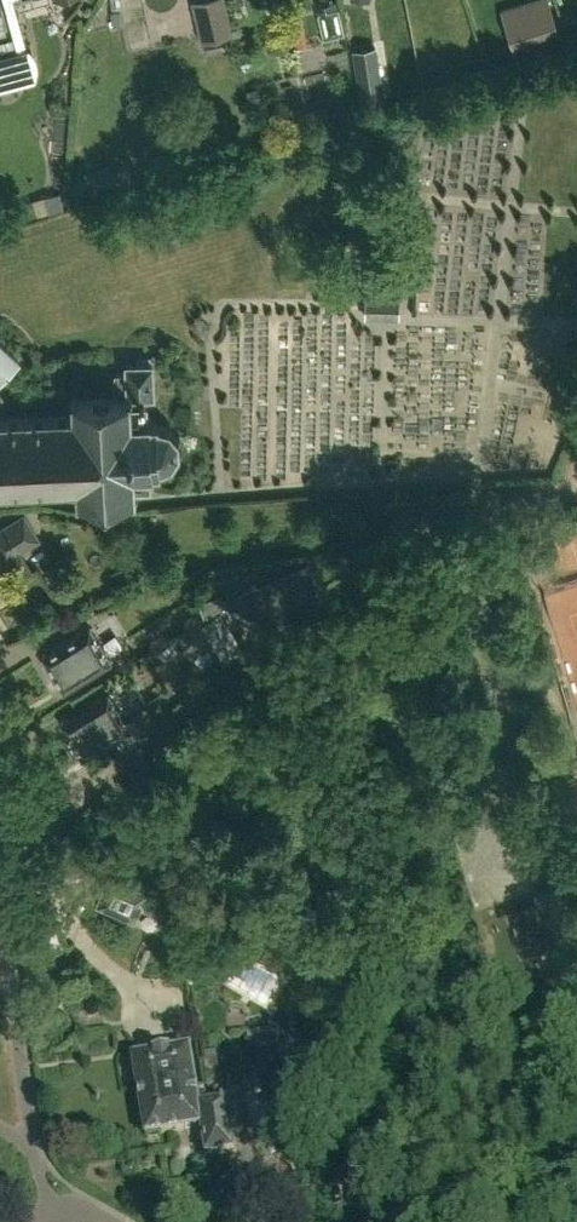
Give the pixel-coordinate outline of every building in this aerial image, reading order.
[(20,52),(0,58),(0,88),(38,78),(38,71),(39,68),(38,58),(35,51),(26,42),(14,0),(5,0),(20,52)] [(201,41),(203,41),(234,34),(226,0),(192,0),(201,41)] [(517,56),(564,41),(550,0),(536,0),(530,2),(534,16),(506,25),(517,56)] [(302,50),(316,48),(313,24),(299,26),(302,50)] [(362,100),(384,97),(377,49),(354,52),(362,100)] [(401,318),(401,291),(366,291),(366,317),(401,318)] [(20,362),(0,343),(0,384),(20,362)] [(5,486),(5,491),(9,492),(8,485),(30,485),(30,490),(33,489),(33,484),(53,484),(54,489),(57,488),(57,484),(74,484),(75,497),(78,497),(78,501),(83,501),(83,497),(132,494),(133,498),(136,498),(136,495),(140,495),(140,492),(135,492),(135,487),(152,487),(149,469),(153,470),(153,467),(161,468),(161,465),(168,461),(173,465),(175,462),(171,459),(180,451),(182,451),(182,448),(179,448),(179,437),(182,437),(181,434),(179,434),(171,428),(173,426),(171,423),(168,426),(158,423),(158,419),(151,419),(152,417),(147,418),(146,397),(155,396),(153,362),(126,364),(127,372),(115,374),(116,396),(78,399),(77,395),(73,395),(74,399),(69,398),(69,414),(53,415),(53,409),(50,409),(51,413),(29,415),(29,411),(25,410),(25,414),(4,416),(4,410),(2,411),(2,396),(0,394),(0,486),(5,486)] [(24,515),(0,530),(0,570),(9,565),(6,561),(40,541),(24,515)] [(288,603),(278,577),(224,599),(235,625),(288,603)] [(113,660),(91,627),(44,655),(48,662),(44,664),(55,681),(58,679),(65,690),(113,660)] [(77,703),(108,689),(102,676),(71,689),(77,703)] [(118,751),(120,755),(159,722),(155,718),(156,718),(147,708),(148,707),(146,704),(143,707),(144,708),(131,719),(132,720),(127,724),(109,694),(62,722),(83,757),(110,740),(117,751),(118,751)] [(110,875),(97,904),(135,920),(140,907),(163,916),(169,914),(172,907),(170,901),(110,875)] [(248,1039),(247,1039),(254,1088),(280,1084),(273,1035),(271,1036),(248,1039)] [(184,1089),(195,1087),(189,1047),(132,1056),(145,1135),(169,1131),(165,1111),(186,1107),(184,1089)] [(165,1111),(169,1131),(200,1126),(205,1155),(233,1150),(225,1101),(205,1104),(203,1093),(196,1094),(195,1087),(184,1089),(186,1107),(165,1111)]
